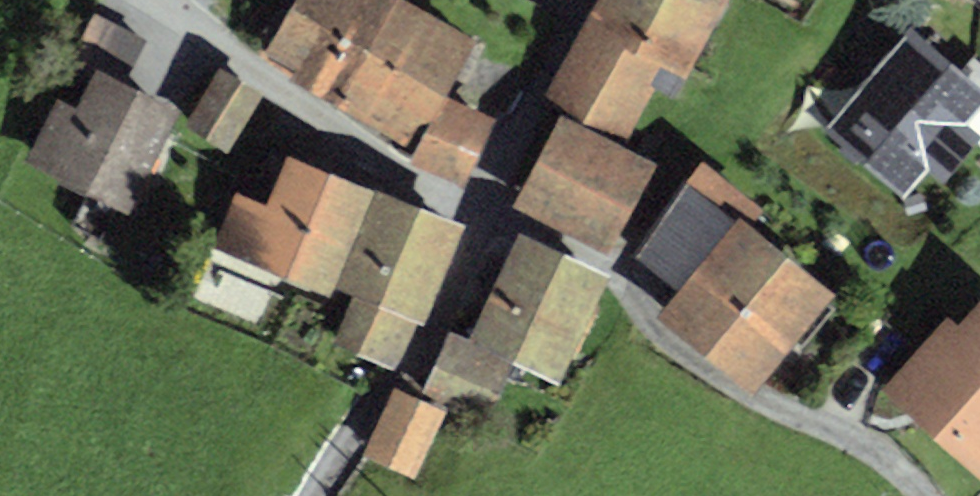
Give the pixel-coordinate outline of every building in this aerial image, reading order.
[(389,0),(310,0),(273,63),(423,151),(480,53),(389,0)] [(566,106),(645,146),(677,82),(694,90),(740,0),(619,0),(566,106)] [(837,130),(916,205),(979,138),(979,79),(931,33),(837,130)] [(269,101),(223,75),(190,133),(235,159),(269,101)] [(87,121),(63,109),(32,167),(127,217),(180,117),(109,80),(87,121)] [(496,129),(453,108),(421,172),(465,194),(496,129)] [(662,169),(567,124),(525,212),(620,257),(662,169)] [(278,212),(242,198),(220,255),(337,299),(378,192),(297,161),(278,212)] [(450,225),(388,201),(352,291),(366,297),(348,343),(395,362),(450,225)] [(841,295),(748,215),(665,311),(757,391),(841,295)] [(622,280),(527,235),(478,340),(573,384),(622,280)] [(892,389),(979,474),(979,317),(973,325),(964,316),(892,389)] [(514,370),(456,342),(430,395),(489,424),(514,370)] [(452,415),(403,394),(374,461),(423,482),(452,415)]
